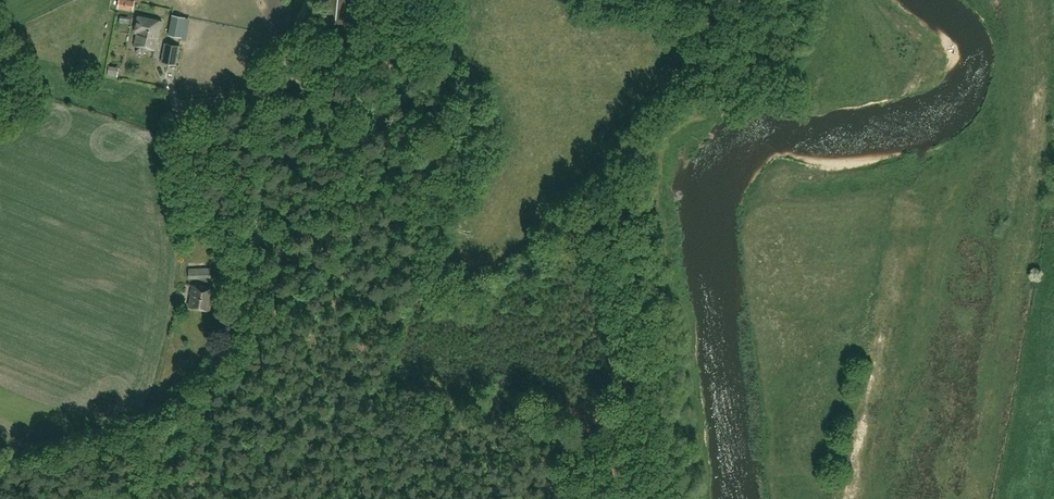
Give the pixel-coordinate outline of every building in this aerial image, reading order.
[(134,11),(135,1),(130,0),(119,0),(118,8),(134,11)] [(324,21),(348,24),(350,0),(326,0),(324,21)] [(168,35),(181,37),(185,17),(172,14),(168,35)] [(135,30),(138,31),(134,46),(156,51),(159,39),(163,22),(138,16),(135,30)] [(165,43),(161,62),(177,65),(180,46),(165,43)] [(211,268),(189,269),(189,279),(211,278),(211,268)] [(210,311),(214,289),(192,286),(189,307),(210,311)]
